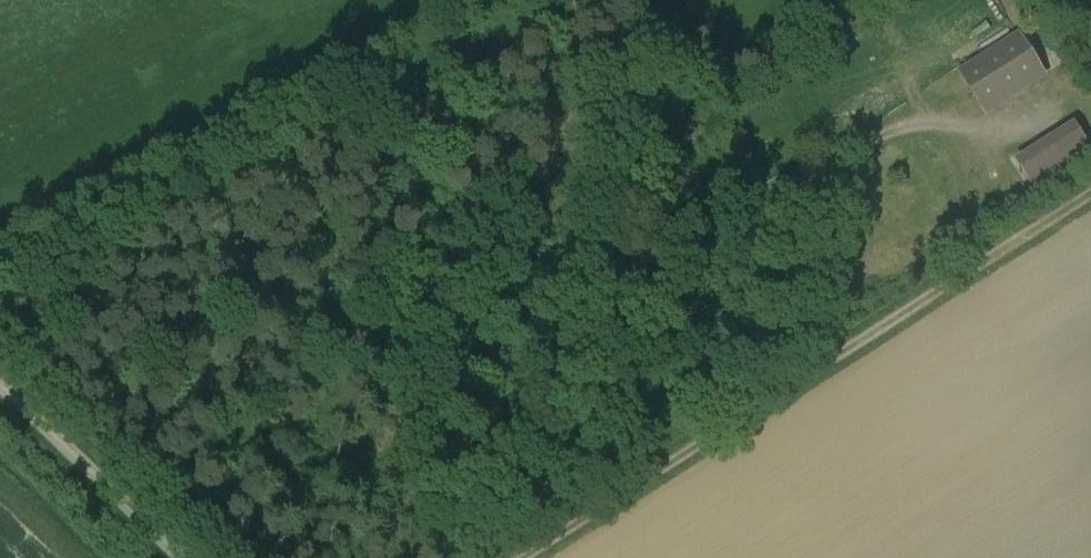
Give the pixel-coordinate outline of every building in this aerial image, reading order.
[(1042,77),(1018,39),(963,74),(986,112),(1042,77)] [(1074,124),(1016,160),(1036,192),(1090,157),(1090,152),(1074,124)]
